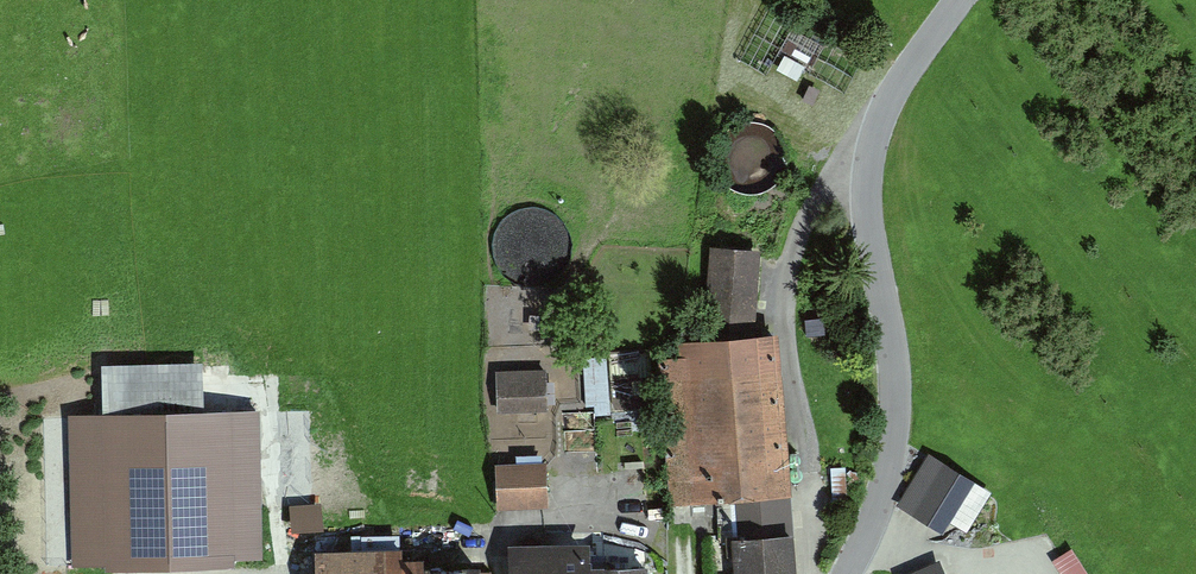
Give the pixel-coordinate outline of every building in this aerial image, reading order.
[(729,123),(720,131),(713,142),(710,155),(713,168),(719,180),(729,189),(742,194),(755,194),(768,189),(778,181),(785,170),(788,159),(787,147),(782,135),(774,126),(764,120),(752,117),(740,118),(729,123)] [(512,214),(503,222),(496,233),(494,247),(496,260),(503,271),(513,280),(525,285),(539,285),(551,280),(562,272),(568,262),(571,250),(570,238),(565,227),(558,218),(547,211),(536,208),(523,209),(512,214)] [(768,252),(712,248),(707,320),(762,324),(768,252)] [(798,523),(782,335),(662,346),(675,505),(736,500),(738,528),(798,523)] [(101,361),(102,411),(204,409),(203,359),(101,361)] [(587,364),(590,406),(613,405),(610,363),(587,364)] [(552,413),(550,366),(499,368),(501,414),(552,413)] [(102,411),(68,412),(72,563),(263,558),(259,407),(204,409),(102,411)] [(975,478),(929,450),(897,503),(944,531),(975,478)] [(550,506),(548,462),(501,464),(503,508),(550,506)] [(291,503),(292,530),(324,528),(322,502),(291,503)] [(734,539),(736,573),(795,573),(792,535),(734,539)] [(402,554),(402,543),(315,546),(316,573),(421,573),(421,561),(423,561),(423,553),(402,554)] [(657,565),(597,568),(595,544),(521,548),(522,573),(658,573),(657,565)] [(480,560),(423,561),(421,561),(421,573),(480,573),(480,560)] [(912,573),(944,573),(939,562),(912,573)]
